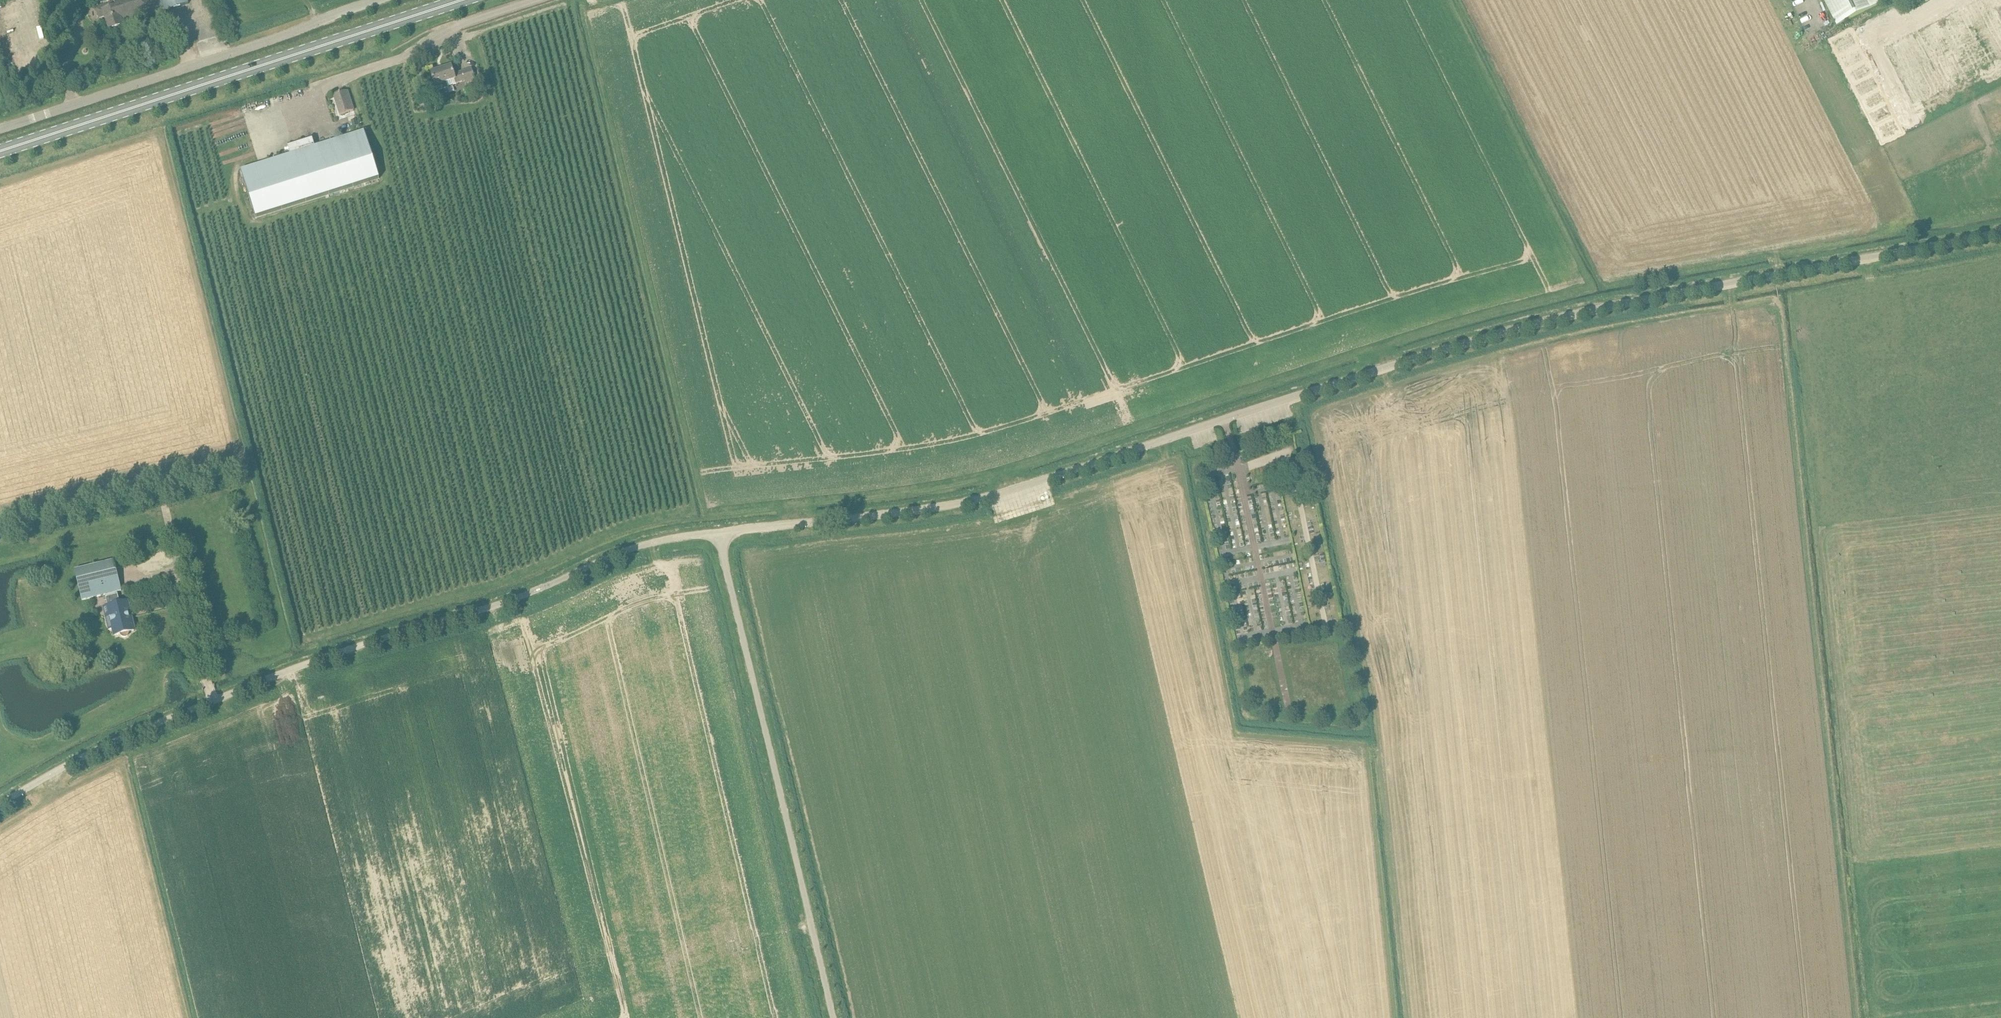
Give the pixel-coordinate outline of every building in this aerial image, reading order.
[(112,3),(113,6),(116,5),(122,23),(147,15),(148,18),(159,14),(158,12),(157,10),(164,7),(165,11),(189,3),(188,0),(161,0),(152,3),(151,2),(149,2),(148,0),(119,0),(112,3)] [(1837,25),(1887,0),(1824,0),(1837,25)] [(1984,34),(1986,33),(2000,25),(1993,11),(1988,0),(1979,0),(1969,5),(1984,34)] [(1993,11),(2000,7),(2000,0),(1988,0),(1993,11)] [(122,23),(116,5),(113,6),(112,3),(107,4),(96,8),(99,18),(105,17),(110,30),(123,26),(122,23)] [(1972,40),(1984,34),(1969,5),(1953,14),(1968,42),(1972,40)] [(1952,51),(1957,48),(1968,42),(1953,14),(1937,22),(1952,51)] [(1911,36),(1926,65),(1929,63),(1943,56),(1952,51),(1937,22),(1911,36)] [(1986,33),(1999,57),(2000,56),(2000,25),(1986,33)] [(1838,57),(1860,46),(1852,28),(1829,40),(1838,57)] [(1999,57),(1986,33),(1984,34),(1972,40),(1985,65),(1999,57)] [(1901,78),(1914,71),(1926,65),(1911,36),(1886,49),(1901,78)] [(1970,73),(1985,65),(1972,40),(1968,42),(1957,48),(1970,73)] [(1867,60),(1860,46),(1838,57),(1845,71),(1867,60)] [(1943,56),(1956,80),(1970,73),(1957,48),(1952,51),(1943,56)] [(1956,80),(1943,56),(1929,63),(1942,88),(1956,80)] [(1845,71),(1852,85),(1874,74),(1867,60),(1845,71)] [(1929,63),(1926,65),(1914,71),(1927,95),(1942,88),(1929,63)] [(458,83),(466,80),(467,83),(475,80),(471,69),(454,75),(451,66),(431,73),(435,86),(437,90),(458,83)] [(1914,71),(1901,78),(1914,102),(1927,95),(1914,71)] [(1881,88),(1874,74),(1852,85),(1859,99),(1881,88)] [(1859,99),(1866,113),(1888,102),(1881,88),(1859,99)] [(474,99),(473,90),(466,90),(465,99),(474,99)] [(340,115),(354,110),(347,91),(334,95),(340,115)] [(1895,116),(1888,102),(1866,113),(1873,127),(1895,116)] [(1895,116),(1873,127),(1876,132),(1882,144),(1904,133),(1895,116)] [(256,218),(380,179),(364,131),(315,147),(312,139),(288,147),(290,155),(241,170),(256,218)] [(1281,487),(1284,494),(1293,491),(1292,485),(1281,487)] [(113,628),(115,635),(134,631),(127,601),(120,603),(117,591),(122,590),(114,560),(75,570),(82,600),(105,595),(110,616),(106,617),(109,629),(113,628)]
